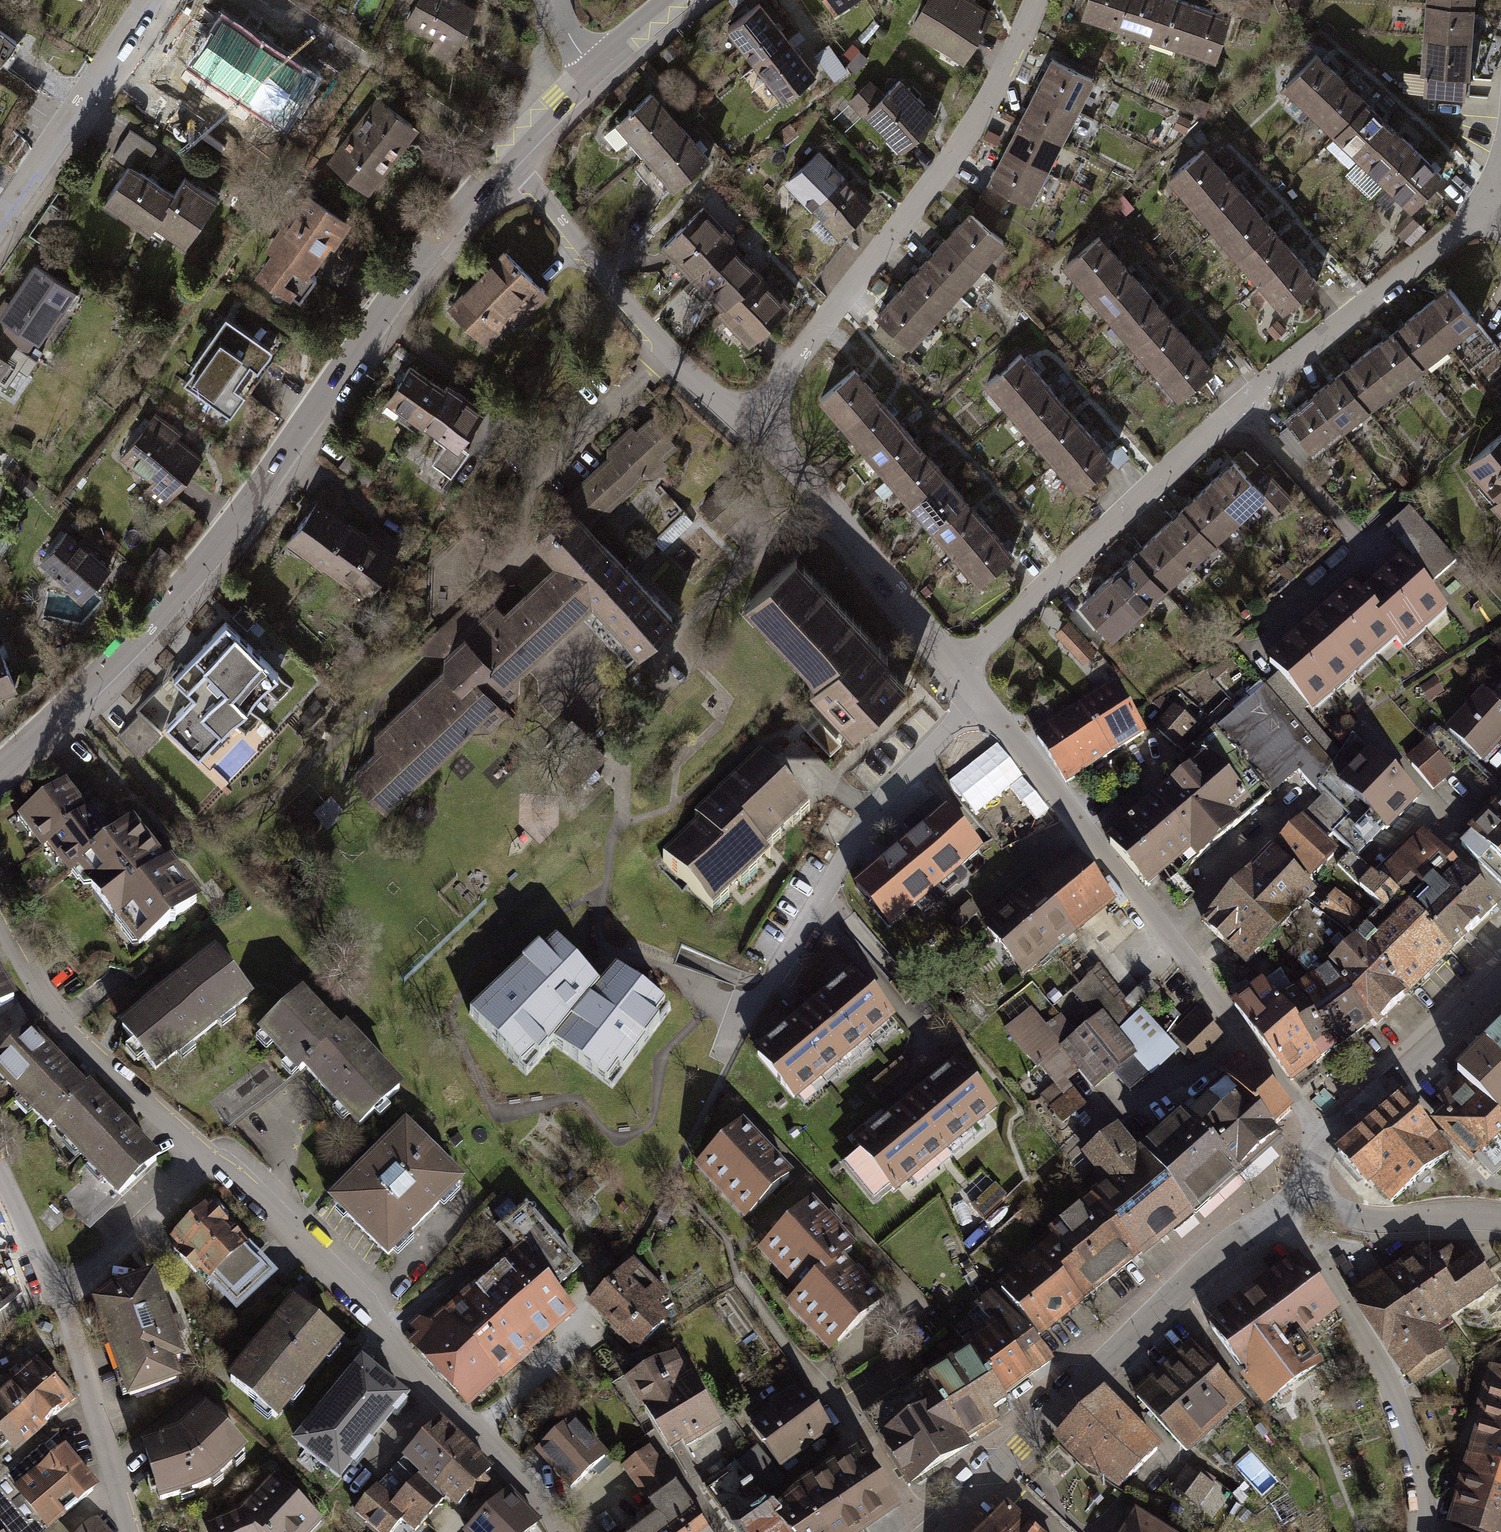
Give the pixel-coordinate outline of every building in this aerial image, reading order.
[(458,0),(419,0),(408,20),(455,46),(475,9),(458,0)] [(837,15),(861,0),(827,0),(837,15)] [(996,12),(975,0),(930,0),(911,31),(965,63),(996,12)] [(1117,30),(1127,0),(1089,0),(1083,19),(1117,30)] [(1150,41),(1164,0),(1127,0),(1117,30),(1150,41)] [(1184,52),(1199,5),(1185,0),(1164,0),(1150,41),(1184,52)] [(1278,7),(1276,0),(1245,0),(1249,12),(1273,21),(1278,7)] [(1479,0),(1428,0),(1428,6),(1478,10),(1479,0)] [(755,63),(787,39),(759,3),(727,27),(755,63)] [(1184,52),(1217,63),(1233,16),(1199,5),(1184,52)] [(1428,6),(1425,41),(1475,45),(1478,10),(1428,6)] [(315,77),(222,15),(192,61),(285,122),(315,77)] [(15,46),(0,37),(0,69),(15,46)] [(783,98),(814,74),(787,39),(755,63),(783,98)] [(1475,45),(1425,41),(1422,79),(1434,80),(1433,97),(1470,100),(1475,45)] [(829,45),(816,55),(834,78),(845,70),(829,45)] [(867,58),(860,51),(847,65),(854,72),(867,58)] [(1310,114),(1344,79),(1320,56),(1287,92),(1310,114)] [(1094,82),(1054,61),(1038,91),(1079,112),(1094,82)] [(1337,139),(1371,104),(1344,79),(1310,114),(1337,139)] [(886,95),(872,81),(850,102),(899,154),(937,119),(901,81),(886,95)] [(1079,112),(1038,91),(1023,121),(1064,142),(1079,112)] [(646,158),(683,128),(655,93),(602,136),(617,154),(633,141),(646,158)] [(419,129),(378,99),(353,131),(393,162),(419,129)] [(1363,164),(1396,129),(1371,104),(1337,139),(1363,164)] [(1180,117),(1175,129),(1186,134),(1192,122),(1180,117)] [(1064,142),(1023,121),(1008,151),(1048,172),(1064,142)] [(790,125),(780,133),(787,140),(796,133),(790,125)] [(664,200),(711,163),(683,128),(646,158),(661,176),(650,184),(664,200)] [(1388,188),(1421,153),(1396,129),(1363,164),(1388,188)] [(393,162),(353,131),(328,164),(368,195),(393,162)] [(154,150),(126,132),(109,158),(125,168),(137,176),(154,150)] [(1191,205),(1228,173),(1207,148),(1170,180),(1191,205)] [(1048,172),(1008,151),(992,181),(996,183),(1013,192),(1033,202),(1048,172)] [(813,211),(846,180),(820,152),(787,183),(813,211)] [(1421,153),(1388,188),(1414,213),(1448,178),(1421,153)] [(137,176),(125,168),(99,208),(143,237),(149,228),(169,197),(137,176)] [(1216,233),(1252,201),(1228,173),(1191,205),(1216,233)] [(839,239),(872,208),(846,180),(813,211),(839,239)] [(179,181),(169,197),(149,228),(182,249),(212,202),(179,181)] [(1013,192),(996,183),(975,215),(988,227),(1013,192)] [(348,225),(309,195),(269,249),(275,254),(255,281),(287,305),(348,225)] [(1239,259),(1275,228),(1252,201),(1216,233),(1239,259)] [(694,280),(734,244),(736,242),(706,209),(663,247),(694,280)] [(975,215),(972,212),(947,240),(985,273),(1009,246),(988,227),(975,215)] [(1414,225),(1404,214),(1388,229),(1399,240),(1414,225)] [(1261,285),(1298,254),(1275,228),(1239,259),(1261,285)] [(1087,293),(1123,261),(1102,236),(1065,268),(1087,293)] [(985,273),(947,240),(923,267),(960,300),(985,273)] [(724,314),(764,277),(734,244),(694,280),(724,314)] [(504,251),(447,309),(486,348),(513,320),(520,327),(551,296),(504,251)] [(1298,254),(1261,285),(1285,313),(1322,281),(1298,254)] [(1111,320),(1148,289),(1123,261),(1087,293),(1111,320)] [(29,265),(0,309),(0,339),(24,355),(67,290),(29,265)] [(960,300),(923,267),(898,295),(936,328),(960,300)] [(792,308),(764,277),(724,314),(722,315),(750,346),(792,308)] [(1451,288),(1424,310),(1455,348),(1482,326),(1451,288)] [(1134,347),(1171,315),(1148,289),(1111,320),(1134,347)] [(936,328),(898,295),(874,322),(911,355),(936,328)] [(1428,369),(1455,348),(1424,310),(1397,331),(1428,369)] [(1156,373),(1193,342),(1171,315),(1134,347),(1156,373)] [(273,349),(225,316),(190,367),(193,369),(184,382),(230,414),(244,395),(232,387),(249,362),(259,369),(273,349)] [(1428,369),(1397,331),(1371,352),(1402,390),(1428,369)] [(5,365),(24,379),(35,363),(24,355),(0,339),(0,373),(5,365)] [(1193,342),(1156,373),(1180,401),(1217,369),(1193,342)] [(1011,411),(1048,379),(1024,351),(987,383),(1011,411)] [(1376,412),(1402,390),(1371,352),(1345,374),(1376,412)] [(450,389),(413,365),(387,405),(424,429),(426,425),(450,389)] [(841,427),(878,397),(856,371),(820,403),(841,427)] [(1376,412),(1345,374),(1317,396),(1348,435),(1376,412)] [(1034,437),(1071,406),(1048,379),(1011,411),(1034,437)] [(450,389),(426,425),(462,449),(488,409),(452,386),(450,389)] [(1319,458),(1348,435),(1317,396),(1288,419),(1319,458)] [(864,454),(901,423),(878,397),(841,427),(864,454)] [(1057,464),(1093,432),(1071,406),(1034,437),(1057,464)] [(185,431),(160,412),(121,460),(152,485),(145,494),(163,508),(204,457),(180,437),(185,431)] [(636,654),(676,617),(590,524),(678,444),(650,414),(635,427),(630,422),(604,447),(608,452),(563,493),(572,503),(531,541),(552,563),(504,607),(484,586),(455,613),(422,642),(442,663),(339,758),(385,808),(479,722),(486,730),(510,708),(496,693),(591,606),(636,654)] [(887,481),(923,449),(901,423),(864,454),(887,481)] [(1093,432),(1057,464),(1080,491),(1117,460),(1093,432)] [(1500,503),(1500,436),(1468,465),(1500,503)] [(910,508),(947,476),(923,449),(887,481),(910,508)] [(341,466),(371,487),(381,473),(350,452),(341,466)] [(1210,487),(1244,521),(1267,499),(1285,518),(1300,503),(1282,484),(1268,496),(1236,462),(1210,487)] [(20,475),(10,486),(22,498),(33,487),(20,475)] [(933,534),(970,503),(947,476),(910,508),(933,534)] [(354,506),(325,486),(286,544),(325,570),(356,525),(346,518),(354,506)] [(1218,546),(1244,521),(1210,487),(1185,510),(1218,546)] [(956,560),(993,529),(970,503),(933,534),(956,560)] [(654,563),(698,521),(686,509),(643,551),(654,563)] [(1158,535),(1192,571),(1218,546),(1185,510),(1158,535)] [(1460,564),(1411,510),(1389,530),(1438,584),(1460,564)] [(356,525),(325,570),(372,603),(403,557),(356,525)] [(993,529),(956,560),(980,588),(1017,556),(993,529)] [(113,573),(71,532),(39,564),(81,606),(113,573)] [(1168,594),(1192,571),(1158,535),(1134,558),(1168,594)] [(165,557),(155,549),(147,558),(156,566),(165,557)] [(1168,594),(1134,558),(1110,581),(1144,617),(1168,594)] [(890,656),(793,559),(742,610),(816,684),(808,692),(853,737),(907,684),(884,662),(890,656)] [(1387,579),(1433,632),(1452,615),(1406,562),(1387,579)] [(1433,632),(1387,579),(1363,599),(1401,643),(1409,652),(1433,632)] [(1117,642),(1144,617),(1110,581),(1083,606),(1117,642)] [(1401,643),(1363,599),(1355,590),(1336,606),(1382,659),(1401,643)] [(246,604),(234,616),(247,630),(260,617),(246,604)] [(1382,659),(1336,606),(1317,622),(1363,675),(1382,659)] [(1363,675),(1317,622),(1295,640),(1341,693),(1363,675)] [(279,673),(226,623),(195,656),(247,706),(265,688),(279,673)] [(1067,626),(1055,638),(1080,663),(1092,652),(1067,626)] [(1341,693),(1295,640),(1272,661),(1317,714),(1341,693)] [(0,650),(0,700),(17,693),(0,650)] [(195,656),(174,677),(194,696),(166,724),(199,756),(232,722),(247,706),(195,656)] [(1437,683),(1423,692),(1430,702),(1444,694),(1437,683)] [(1150,739),(1116,686),(1081,709),(1114,761),(1150,739)] [(1173,767),(1183,780),(1210,757),(1247,801),(1231,815),(1239,824),(1304,767),(1318,787),(1333,766),(1266,689),(1173,767)] [(1494,704),(1484,695),(1449,732),(1482,762),(1500,741),(1500,711),(1494,704)] [(1114,761),(1081,709),(1034,738),(1068,791),(1114,761)] [(1198,729),(1175,710),(1155,734),(1178,753),(1198,729)] [(161,733),(140,713),(118,734),(139,755),(161,733)] [(1440,733),(1408,760),(1435,790),(1469,761),(1440,733)] [(1417,799),(1353,736),(1333,766),(1318,787),(1327,796),(1348,817),(1333,834),(1350,852),(1356,858),(1385,828),(1386,830),(1417,799)] [(557,806),(598,763),(576,742),(535,785),(557,806)] [(1134,822),(1177,872),(1194,857),(1202,867),(1244,830),(1239,824),(1231,815),(1247,801),(1210,757),(1183,780),(1134,822)] [(702,829),(665,863),(715,917),(776,861),(770,854),(812,816),(761,760),(695,821),(702,829)] [(85,803),(62,774),(14,811),(36,840),(41,836),(85,803)] [(343,803),(327,786),(307,804),(323,821),(343,803)] [(1348,817),(1327,796),(1301,822),(1323,843),(1333,834),(1348,817)] [(85,803),(41,836),(64,866),(71,860),(113,828),(91,798),(85,803)] [(987,861),(948,812),(854,888),(893,937),(987,861)] [(163,858),(130,815),(113,828),(71,860),(137,946),(203,896),(169,853),(163,858)] [(1493,815),(1463,846),(1500,883),(1500,822),(1493,815)] [(1177,872),(1134,822),(1109,844),(1152,893),(1177,872)] [(1323,843),(1301,822),(1277,847),(1310,878),(1335,854),(1323,843)] [(1425,835),(1380,879),(1414,911),(1457,958),(1500,917),(1500,910),(1425,835)] [(1077,852),(1018,900),(1058,955),(1119,905),(1077,852)] [(1337,864),(1396,927),(1438,975),(1457,958),(1414,911),(1380,879),(1378,881),(1356,858),(1350,852),(1337,864)] [(1308,887),(1272,853),(1207,922),(1247,960),(1311,892),(1308,887)] [(1363,914),(1338,895),(1323,915),(1348,934),(1363,914)] [(1027,980),(1058,955),(1018,900),(984,928),(1027,980)] [(1396,927),(1368,951),(1410,999),(1438,975),(1396,927)] [(1377,1029),(1410,999),(1368,951),(1360,942),(1329,973),(1377,1029)] [(614,1090),(668,1012),(615,975),(598,994),(551,945),(471,1021),(524,1076),(553,1048),(614,1090)] [(251,1000),(214,953),(115,1029),(152,1077),(251,1000)] [(1034,1009),(1007,1031),(1054,1086),(1040,1097),(1066,1128),(1091,1108),(1069,1083),(1080,1074),(1097,1094),(1118,1076),(1133,1094),(1151,1079),(1136,1061),(1142,1055),(1122,1031),(1141,1016),(1101,970),(1073,993),(1097,1021),(1082,1034),(1062,1011),(1047,1024),(1034,1009)] [(888,1020),(848,972),(754,1048),(794,1096),(888,1020)] [(1329,973),(1295,996),(1343,1057),(1377,1029),(1329,973)] [(0,979),(0,1017),(16,1007),(0,979)] [(1265,985),(1238,1006),(1299,1089),(1320,1074),(1292,1041),(1300,1033),(1281,1007),(1265,985)] [(1295,996),(1281,1007),(1300,1033),(1292,1041),(1320,1074),(1343,1057),(1295,996)] [(300,1078),(353,1137),(399,1095),(340,1029),(333,1035),(298,997),(251,1038),(292,1084),(300,1078)] [(16,1007),(0,1017),(0,1061),(30,1034),(16,1007)] [(1197,1062),(1226,1037),(1202,1010),(1173,1034),(1197,1062)] [(1460,1077),(1487,1101),(1500,1116),(1500,1027),(1455,1072),(1460,1077)] [(0,1061),(0,1086),(46,1136),(49,1134),(89,1097),(30,1034),(0,1061)] [(1298,1116),(1245,1056),(1226,1073),(1230,1078),(1278,1133),(1298,1116)] [(995,1109),(955,1060),(861,1136),(865,1141),(840,1161),(872,1200),(897,1180),(901,1185),(995,1109)] [(1438,1099),(1449,1109),(1464,1124),(1487,1101),(1460,1077),(1438,1099)] [(1188,1112),(1244,1179),(1285,1142),(1278,1133),(1230,1078),(1188,1112)] [(89,1097),(49,1134),(116,1208),(158,1167),(92,1095),(89,1097)] [(1449,1152),(1403,1098),(1339,1153),(1364,1182),(1371,1176),(1377,1183),(1376,1184),(1391,1202),(1449,1152)] [(1487,1101),(1464,1124),(1449,1109),(1437,1120),(1473,1158),(1500,1132),(1500,1116),(1487,1101)] [(1146,1146),(1202,1215),(1244,1179),(1188,1112),(1146,1146)] [(692,1157),(740,1214),(788,1174),(741,1117),(692,1157)] [(1119,1177),(1171,1240),(1202,1215),(1146,1146),(1141,1151),(1121,1127),(1085,1157),(1108,1186),(1119,1177)] [(461,1190),(400,1128),(321,1205),(383,1267),(461,1190)] [(1473,1158),(1493,1177),(1500,1169),(1500,1132),(1473,1158)] [(1092,1199),(1144,1262),(1171,1240),(1119,1177),(1108,1186),(1092,1199)] [(995,1185),(972,1207),(982,1217),(1005,1196),(995,1185)] [(808,1194),(753,1245),(795,1290),(839,1249),(850,1239),(808,1194)] [(1044,1253),(1089,1307),(1144,1262),(1092,1199),(1050,1233),(1057,1242),(1044,1253)] [(582,1271),(522,1205),(493,1231),(512,1253),(552,1298),(582,1271)] [(271,1276),(208,1208),(175,1238),(180,1244),(173,1249),(195,1273),(201,1268),(236,1307),(271,1276)] [(795,1290),(784,1300),(826,1345),(881,1294),(839,1249),(795,1290)] [(512,1253),(495,1268),(551,1330),(568,1315),(552,1298),(512,1253)] [(1044,1253),(1001,1289),(1046,1343),(1089,1307),(1044,1253)] [(1451,1326),(1500,1294),(1500,1293),(1477,1256),(1458,1268),(1449,1253),(1428,1267),(1420,1255),(1410,1261),(1451,1326)] [(656,1284),(629,1259),(584,1306),(610,1332),(656,1284)] [(1342,1320),(1303,1261),(1207,1324),(1269,1417),(1327,1378),(1305,1345),(1342,1320)] [(1451,1326),(1410,1261),(1389,1275),(1431,1339),(1451,1326)] [(495,1268),(478,1282),(535,1345),(551,1330),(495,1268)] [(1431,1339),(1389,1275),(1353,1298),(1413,1392),(1450,1368),(1431,1339)] [(180,1357),(153,1279),(112,1293),(116,1303),(99,1309),(129,1395),(176,1379),(170,1361),(180,1357)] [(478,1282),(462,1297),(518,1360),(535,1345),(478,1282)] [(656,1284),(610,1332),(635,1355),(668,1319),(654,1305),(665,1293),(656,1284)] [(970,1354),(1001,1396),(1050,1361),(992,1295),(977,1308),(997,1332),(977,1345),(969,1335),(962,1340),(970,1354)] [(462,1297),(445,1312),(501,1375),(518,1360),(462,1297)] [(340,1341),(296,1305),(231,1382),(275,1419),(340,1341)] [(445,1312),(410,1343),(466,1406),(501,1375),(445,1312)] [(1248,1408),(1193,1347),(1136,1399),(1192,1459),(1248,1408)] [(666,1459),(720,1427),(688,1374),(685,1376),(671,1353),(624,1381),(640,1409),(637,1411),(666,1459)] [(925,1381),(964,1442),(996,1421),(990,1410),(1005,1401),(1001,1396),(970,1354),(925,1381)] [(36,1436),(75,1400),(35,1355),(0,1386),(0,1468),(36,1436)] [(404,1400),(363,1366),(298,1446),(339,1480),(404,1400)] [(1485,1372),(1472,1414),(1475,1415),(1500,1423),(1500,1377),(1485,1372)] [(864,1419),(908,1487),(968,1449),(964,1442),(925,1381),(864,1419)] [(780,1464),(829,1429),(801,1388),(771,1409),(775,1415),(754,1429),(780,1464)] [(1157,1449),(1102,1391),(1060,1433),(1088,1463),(1119,1487),(1157,1449)] [(193,1423),(183,1434),(177,1439),(161,1442),(162,1446),(146,1450),(160,1501),(193,1492),(201,1489),(209,1485),(216,1479),(244,1451),(207,1414),(195,1426),(193,1423)] [(1500,1432),(1500,1423),(1475,1415),(1471,1431),(1496,1438),(1499,1431),(1500,1432)] [(431,1489),(468,1448),(439,1421),(406,1455),(426,1474),(420,1480),(431,1489)] [(533,1455),(568,1496),(608,1463),(574,1422),(533,1455)] [(1500,1454),(1500,1432),(1499,1431),(1496,1438),(1471,1431),(1461,1464),(1489,1473),(1495,1452),(1500,1454)] [(58,1521),(50,1528),(13,1487),(51,1453),(36,1436),(0,1468),(0,1525),(6,1531),(68,1531),(58,1521)] [(643,1442),(617,1459),(654,1513),(627,1531),(706,1531),(643,1442)] [(99,1485),(62,1443),(51,1453),(13,1487),(50,1528),(58,1521),(99,1485)] [(468,1448),(431,1489),(443,1501),(449,1494),(460,1505),(469,1495),(474,1499),(487,1485),(483,1481),(492,1470),(468,1448)] [(766,1492),(781,1480),(757,1451),(741,1463),(766,1492)] [(1495,1452),(1489,1473),(1500,1476),(1500,1454),(1495,1452)] [(825,1531),(854,1531),(895,1506),(863,1457),(802,1496),(825,1531)] [(706,1490),(735,1531),(785,1531),(776,1523),(782,1517),(754,1489),(734,1464),(727,1469),(730,1474),(706,1490)] [(1500,1506),(1500,1476),(1489,1473),(1461,1464),(1441,1531),(1493,1531),(1500,1506)] [(1211,1487),(1189,1470),(1174,1489),(1196,1506),(1211,1487)] [(275,1479),(240,1518),(211,1530),(212,1531),(302,1531),(316,1518),(275,1479)] [(380,1488),(352,1519),(367,1531),(395,1531),(403,1524),(412,1531),(421,1531),(443,1501),(431,1489),(420,1480),(398,1505),(380,1488)] [(509,1492),(467,1531),(527,1531),(537,1522),(509,1492)] [(802,1496),(782,1517),(776,1523),(785,1531),(825,1531),(802,1496)] [(1009,1508),(989,1531),(1037,1531),(1009,1508)] [(96,1514),(76,1531),(113,1531),(96,1514)] [(1136,1516),(1126,1531),(1160,1531),(1136,1516)]
